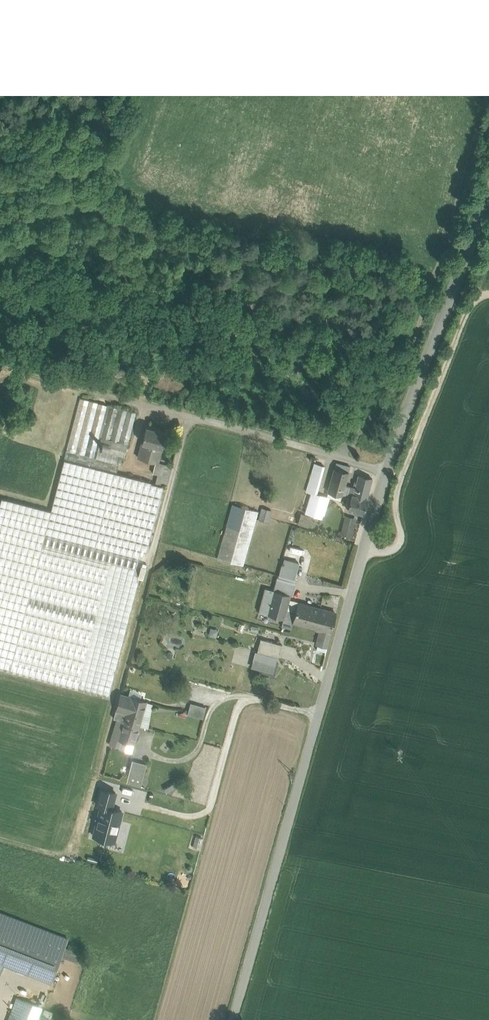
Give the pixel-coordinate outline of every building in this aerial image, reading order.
[(80,399),(66,451),(85,456),(98,404),(80,399)] [(98,404),(85,456),(119,465),(122,466),(128,445),(110,440),(118,409),(98,404)] [(118,409),(110,440),(128,445),(136,413),(118,409)] [(166,433),(146,427),(142,443),(162,448),(166,433)] [(162,448),(142,443),(138,458),(155,463),(158,463),(162,448)] [(85,456),(66,451),(64,460),(116,474),(119,465),(85,456)] [(116,474),(64,460),(51,511),(44,535),(138,559),(146,553),(163,487),(151,484),(151,483),(116,474)] [(172,466),(158,463),(155,463),(153,474),(157,475),(155,483),(167,486),(172,466)] [(315,464),(306,492),(311,493),(306,509),(324,514),(326,507),(321,506),(323,496),(317,494),(324,466),(315,464)] [(358,475),(355,488),(345,485),(348,473),(334,469),(328,492),(351,497),(348,510),(363,514),(367,499),(372,479),(358,475)] [(321,506),(326,507),(329,498),(323,496),(321,506)] [(1,498),(0,503),(0,668),(78,689),(78,688),(109,697),(139,582),(135,569),(42,545),(44,535),(51,511),(50,511),(1,498)] [(232,505),(217,558),(243,566),(256,518),(259,519),(258,521),(268,524),(272,509),(271,509),(273,505),(263,502),(261,512),(232,505)] [(311,514),(298,510),(295,522),(308,527),(311,514)] [(354,524),(345,522),(341,534),(351,536),(354,524)] [(138,559),(44,535),(42,545),(135,569),(138,559)] [(283,559),(278,577),(286,579),(289,566),(297,568),(298,563),(283,559)] [(297,568),(289,566),(286,579),(293,581),(297,568)] [(286,579),(278,577),(274,591),(290,595),(293,581),(286,579)] [(261,612),(268,614),(274,591),(267,589),(261,612)] [(290,595),(274,591),(268,614),(284,618),(288,601),(290,595)] [(320,609),(288,601),(284,618),(281,626),(291,629),(293,621),(312,626),(311,629),(314,630),(320,609)] [(336,613),(320,609),(314,630),(315,630),(315,629),(321,631),(317,643),(327,645),(331,631),(336,613)] [(282,644),(260,639),(257,652),(278,658),(282,644)] [(278,658),(257,652),(254,662),(276,668),(278,658)] [(276,668),(254,662),(252,670),(273,676),(276,668)] [(146,702),(120,694),(113,718),(117,719),(139,726),(146,702)] [(146,702),(139,726),(148,728),(155,704),(146,702)] [(189,717),(203,720),(205,709),(192,706),(189,717)] [(139,726),(117,719),(110,744),(119,747),(121,739),(134,742),(139,726)] [(121,739),(119,747),(131,750),(134,742),(121,739)] [(146,764),(132,760),(129,774),(143,777),(146,764)] [(143,777),(129,774),(127,782),(141,786),(143,777)] [(143,798),(130,794),(124,814),(138,817),(143,798)] [(121,811),(101,806),(94,835),(113,841),(121,811)] [(195,846),(201,847),(203,837),(197,836),(195,846)] [(62,953),(66,943),(68,939),(0,913),(0,929),(62,953)] [(0,929),(0,961),(4,963),(51,981),(62,953),(0,929)] [(16,997),(8,1019),(36,1019),(41,1006),(16,997)]
